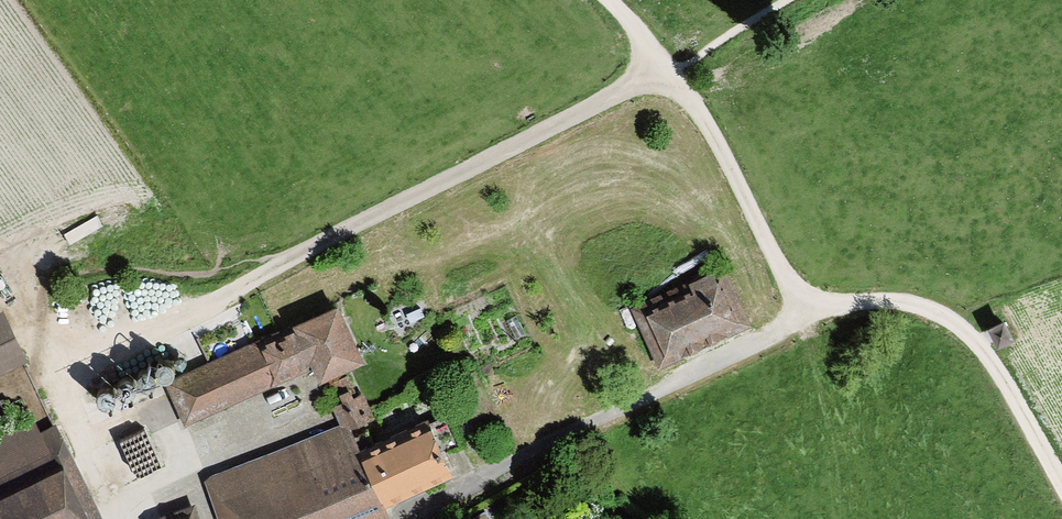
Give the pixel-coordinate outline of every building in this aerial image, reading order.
[(719,276),(643,311),(663,355),(739,320),(719,276)] [(356,358),(335,311),(173,385),(187,418),(316,359),(322,374),(356,358)] [(1010,336),(1002,322),(991,327),(999,341),(1010,336)] [(17,349),(4,324),(0,326),(0,358),(17,349)] [(345,428),(370,417),(361,394),(356,396),(347,376),(332,383),(340,403),(336,405),(345,428)] [(353,437),(382,501),(449,471),(441,453),(460,445),(447,414),(373,448),(365,432),(353,437)] [(97,516),(88,496),(74,503),(34,421),(0,437),(0,518),(91,518),(97,516)] [(386,510),(382,501),(353,437),(352,435),(339,440),(345,454),(312,467),(331,518),(361,518),(386,510)] [(312,467),(293,474),(284,450),(210,477),(225,518),(331,518),(312,467)]
